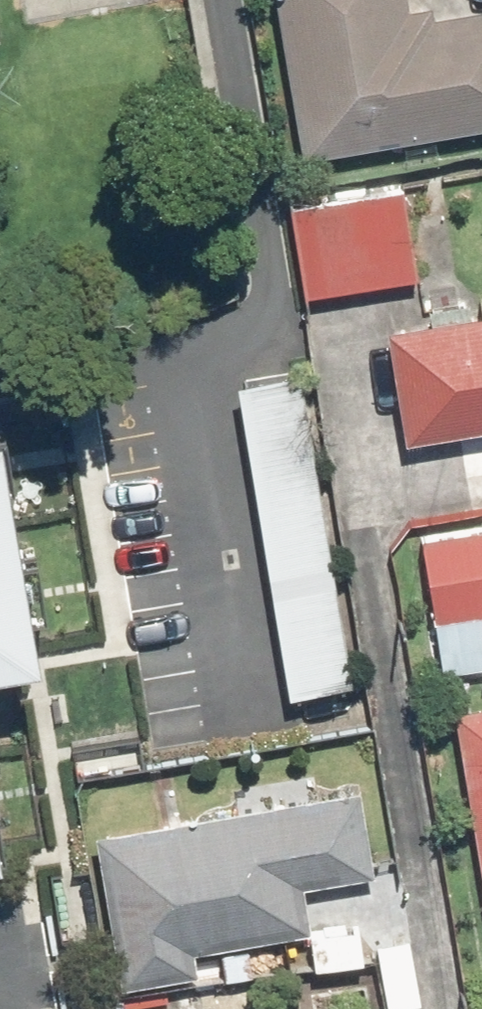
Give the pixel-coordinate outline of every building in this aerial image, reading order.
[(412,0),(287,0),(315,152),(481,121),(481,4),(415,16),(412,0)] [(411,180),(299,202),(317,292),(429,270),(411,180)] [(396,318),(414,431),(481,420),(481,304),(396,318)] [(281,376),(232,384),(281,671),(330,663),(281,376)] [(39,630),(13,428),(0,430),(0,635),(39,630)] [(429,533),(442,617),(481,611),(481,525),(429,533)] [(461,731),(481,868),(481,728),(461,731)] [(9,832),(0,760),(0,833),(9,832)] [(379,873),(365,782),(102,823),(126,978),(208,965),(204,942),(323,923),(317,883),(379,873)]
